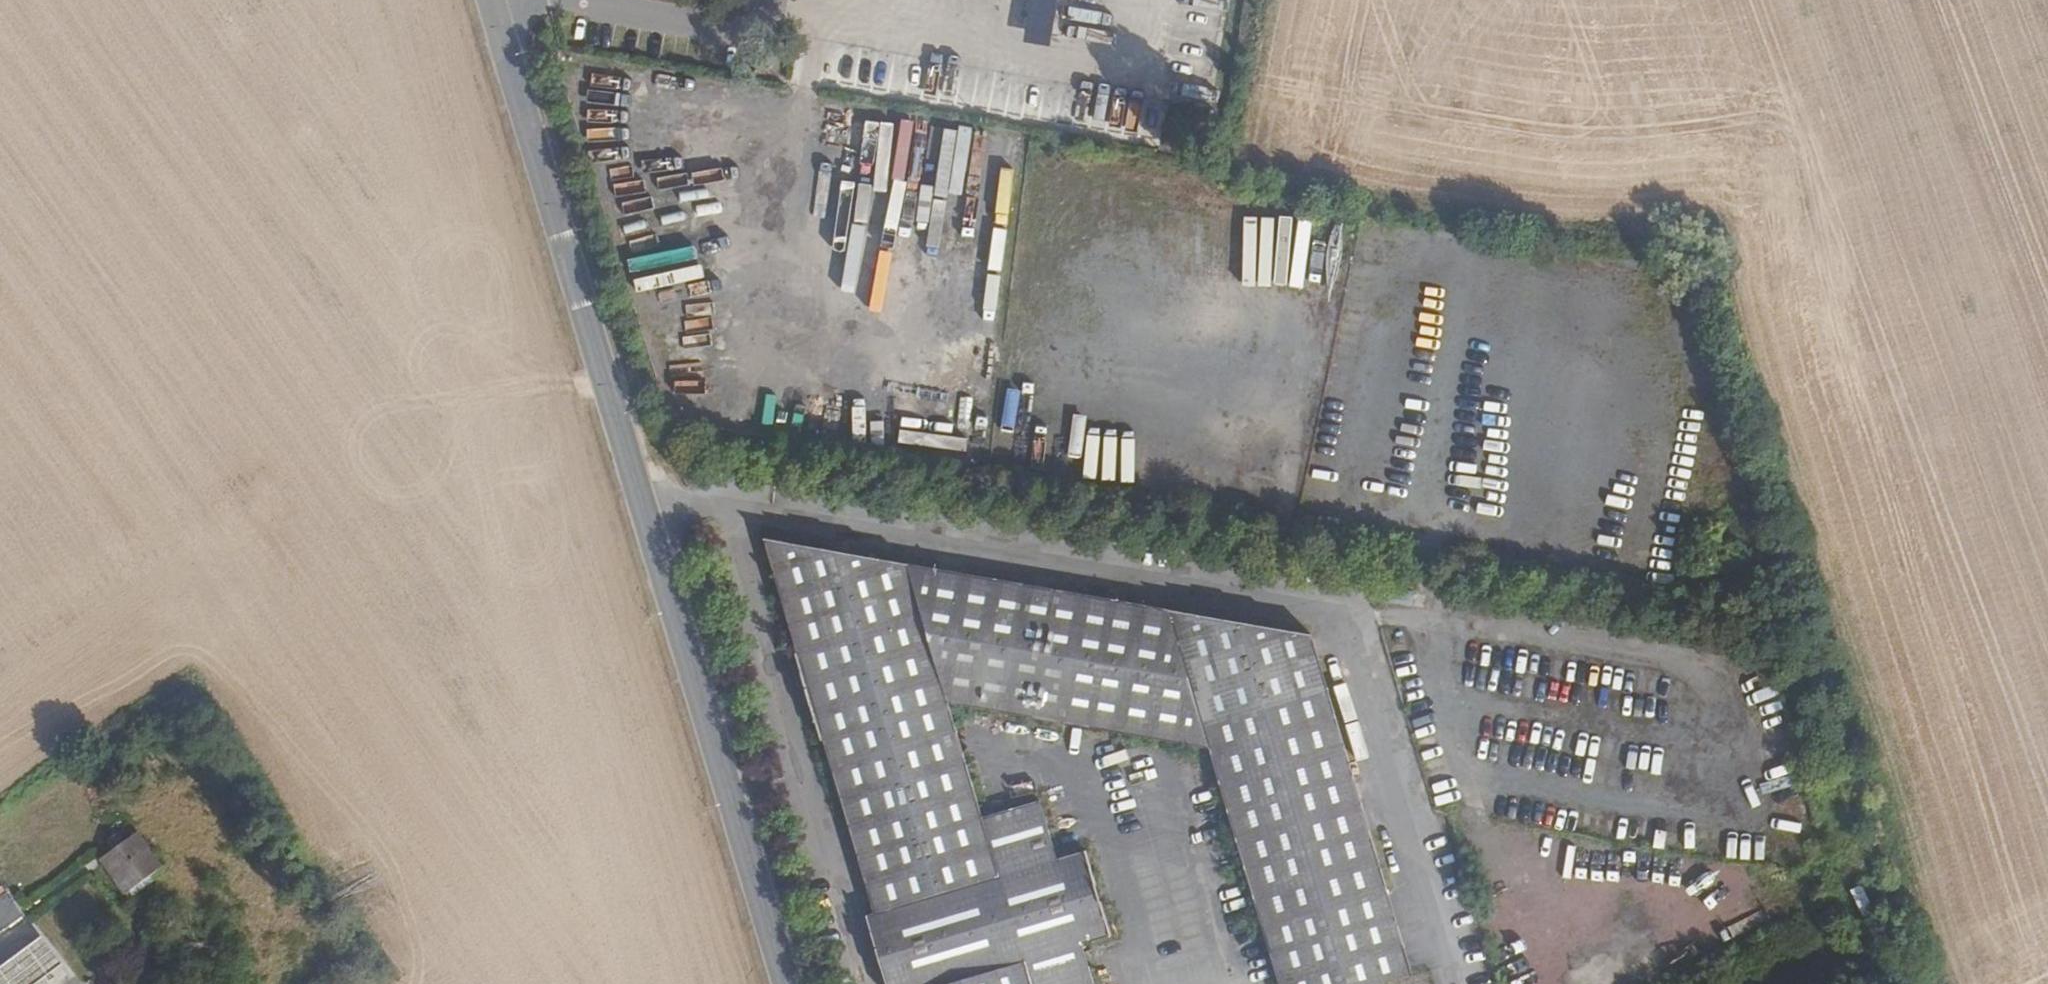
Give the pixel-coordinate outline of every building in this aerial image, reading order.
[(1315,634),(763,536),(840,792),(875,912),(868,915),(889,983),(1099,983),(1088,944),(1113,935),(1088,848),(1062,856),(1045,798),(983,815),(950,702),(1118,730),(1200,744),(1209,747),(1240,848),(1280,983),(1383,983),(1415,975),(1357,781),(1315,634)] [(159,869),(135,835),(100,859),(125,894),(159,869)] [(5,895),(0,899),(0,935),(21,919),(5,895)] [(47,982),(60,974),(69,967),(44,930),(35,937),(23,945),(7,956),(0,960),(0,983),(45,983),(47,982)]
